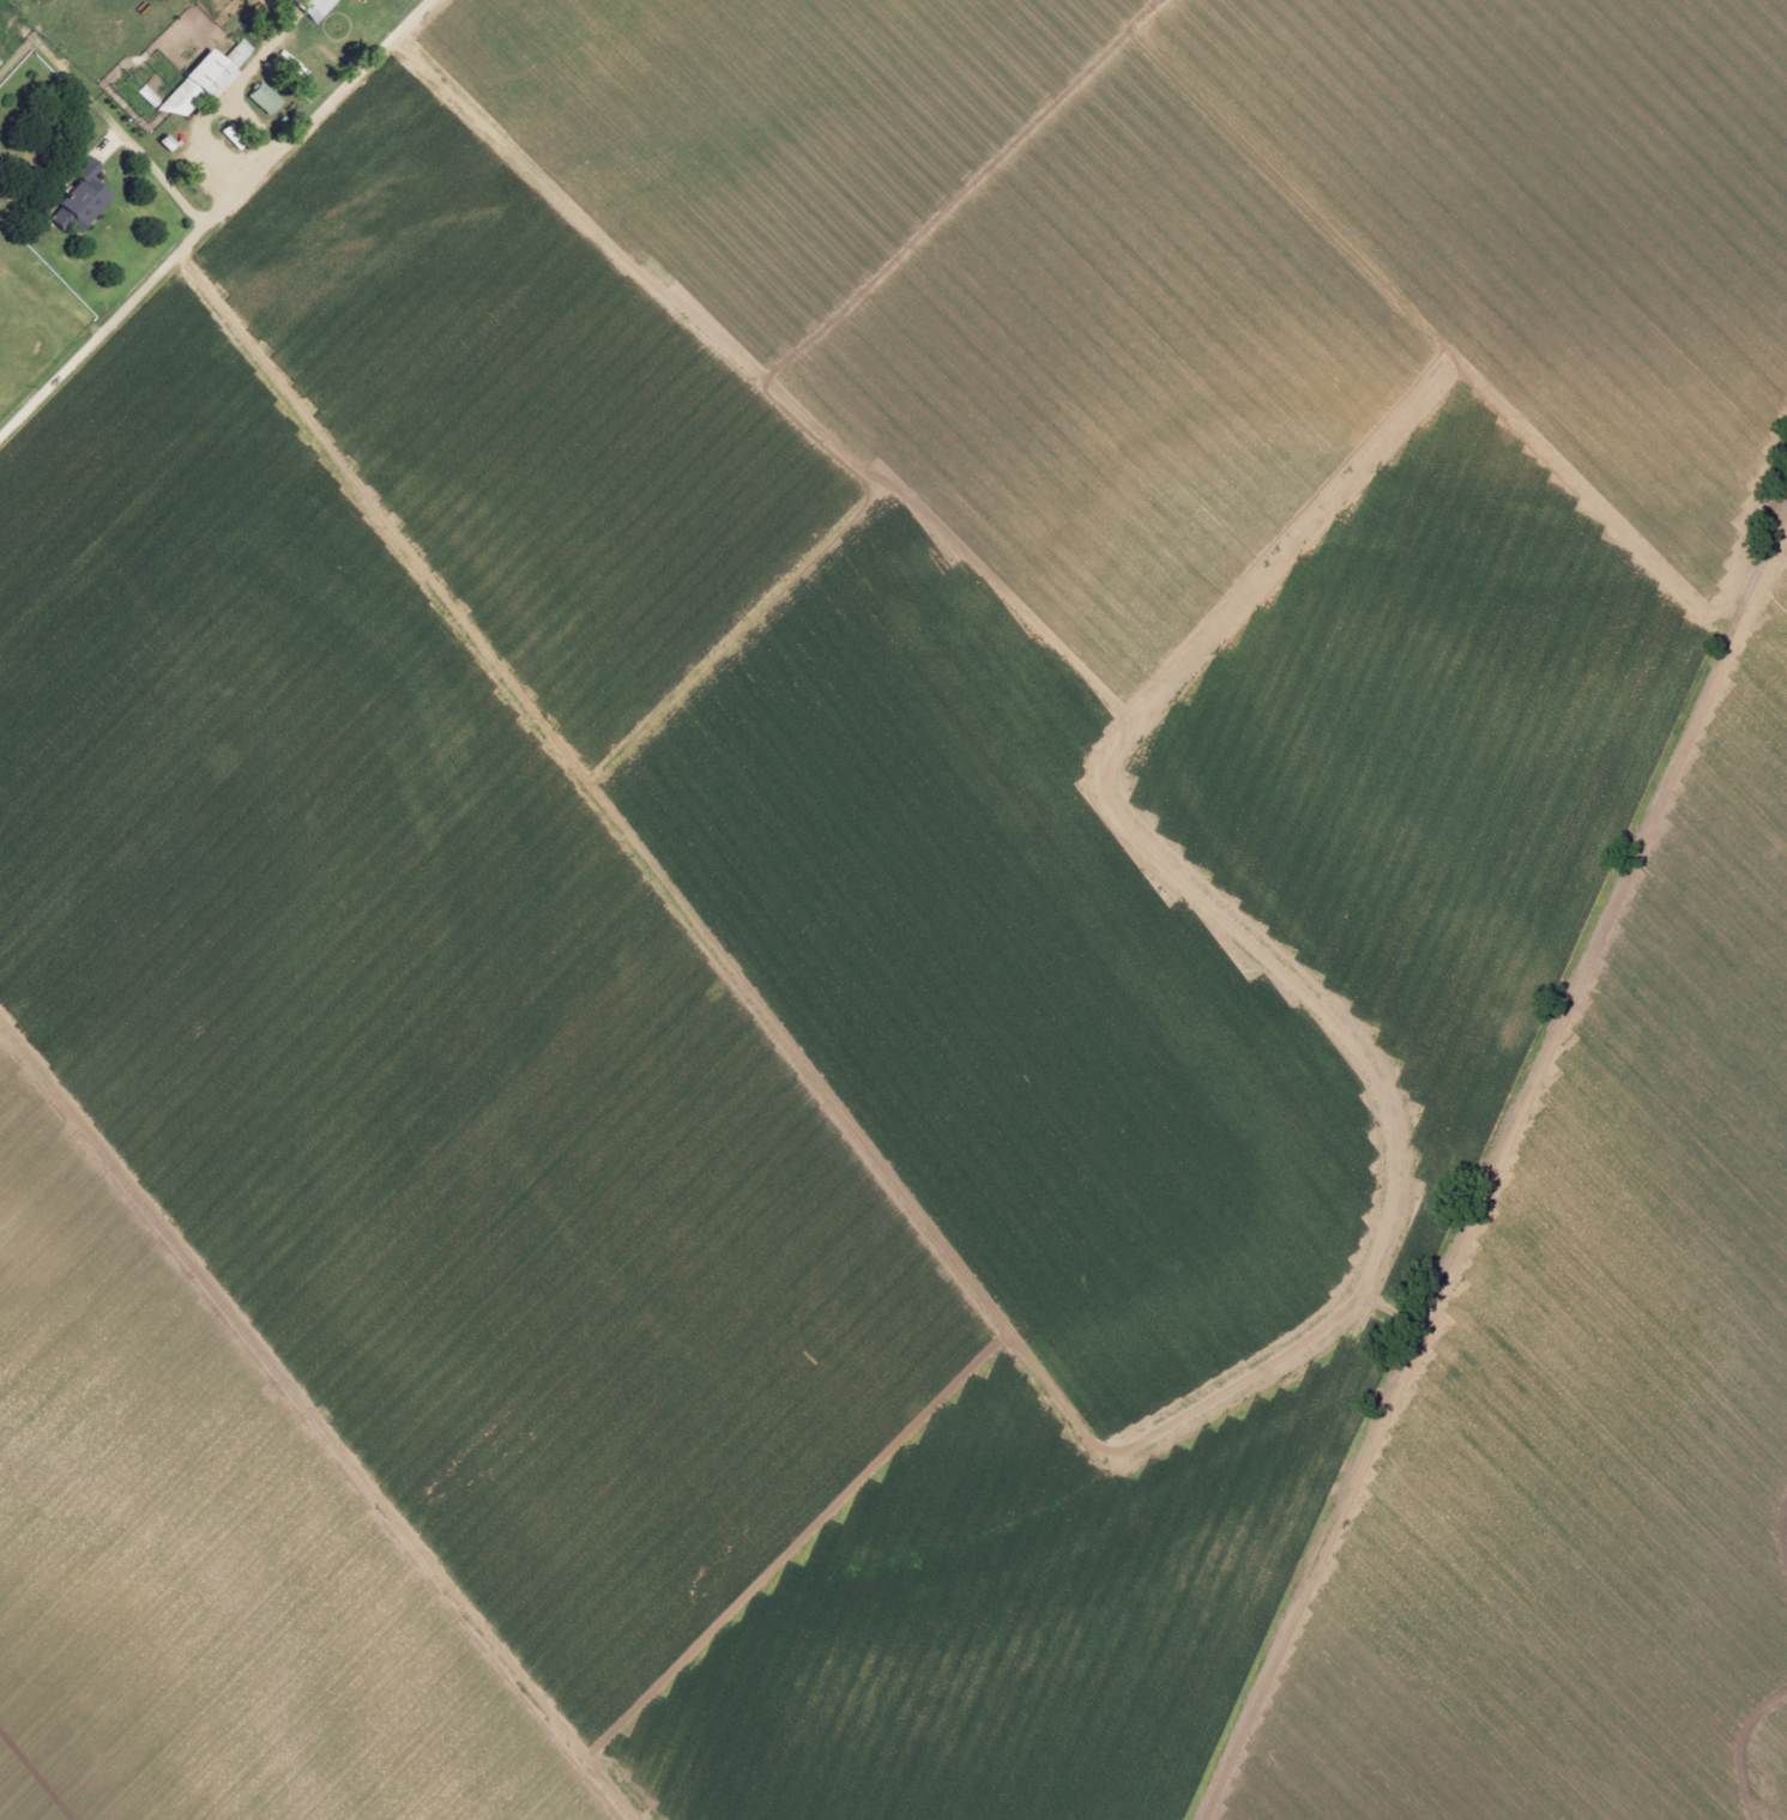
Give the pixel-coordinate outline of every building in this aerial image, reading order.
[(316,25),(340,0),(294,0),(292,2),(316,25)] [(211,49),(160,106),(179,123),(204,96),(210,102),(255,52),(242,40),(223,60),(211,49)] [(247,98),(268,117),(282,103),(261,83),(247,98)] [(79,181),(57,206),(67,215),(57,228),(74,243),(114,196),(93,178),(102,168),(88,156),(72,175),(79,181)]
